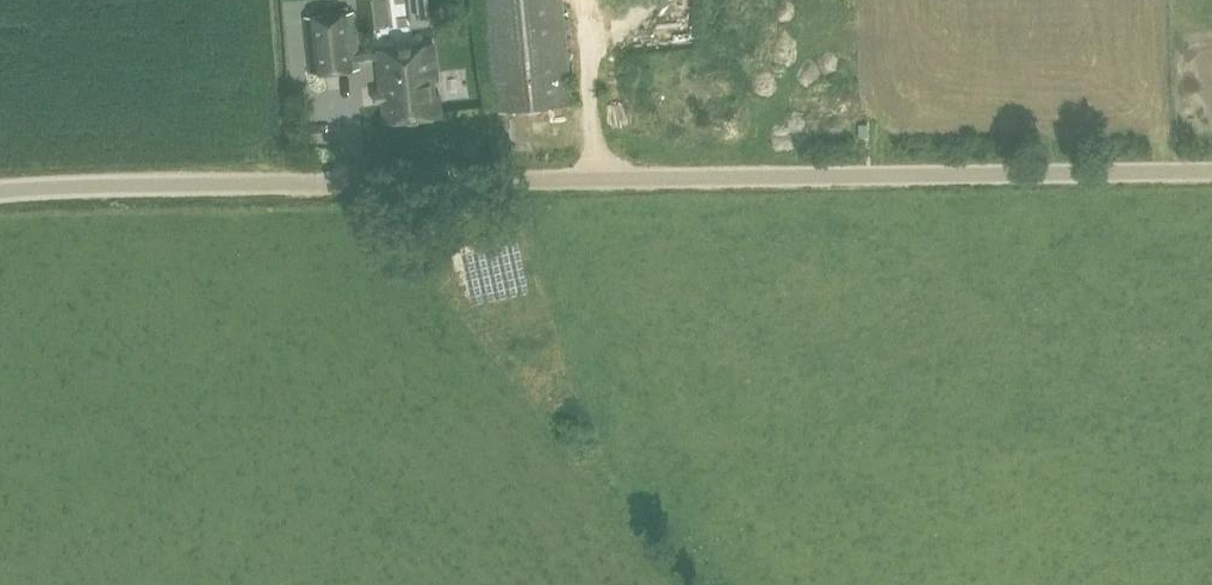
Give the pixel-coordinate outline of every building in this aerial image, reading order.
[(412,24),(430,22),(428,0),(410,0),(412,24)] [(493,110),(573,102),(564,0),(483,0),(493,110)] [(305,15),(312,71),(362,65),(355,10),(305,15)] [(377,48),(385,119),(442,113),(434,42),(377,48)] [(338,91),(351,92),(354,71),(340,70),(338,91)]
